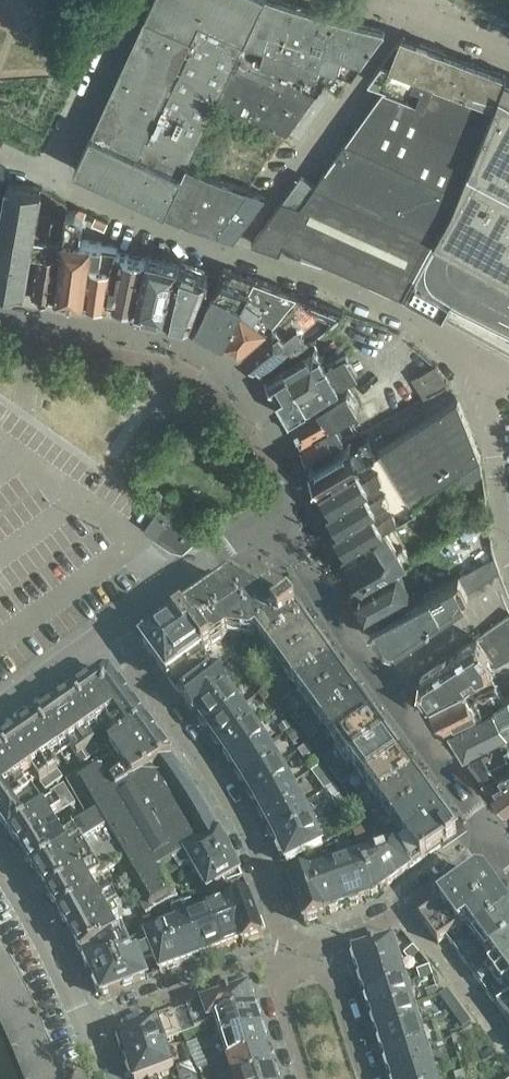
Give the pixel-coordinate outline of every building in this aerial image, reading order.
[(190,222),(212,175),(188,164),(191,159),(192,158),(191,158),(199,142),(199,141),(207,124),(207,125),(207,124),(207,123),(214,107),(215,108),(215,107),(215,106),(217,102),(262,0),(154,0),(148,14),(147,13),(146,14),(147,15),(140,31),(139,30),(139,31),(140,32),(133,48),(131,47),(131,48),(132,49),(125,65),(123,64),(123,65),(124,66),(117,81),(116,81),(115,82),(116,83),(109,99),(108,98),(107,99),(108,100),(101,116),(100,116),(99,117),(100,117),(93,133),(92,133),(91,134),(92,134),(84,150),(83,151),(84,151),(76,168),(76,167),(75,168),(76,169),(77,170),(77,169),(98,179),(99,180),(99,179),(121,189),(120,190),(121,190),(122,190),(143,199),(143,200),(144,200),(166,210),(165,210),(190,222)] [(217,102),(240,113),(241,112),(288,134),(335,69),(352,75),(385,29),(384,29),(357,22),(355,21),(354,24),(347,23),(348,19),(344,18),(343,21),(336,20),(337,16),(336,16),(322,12),(309,9),(310,8),(308,8),(295,4),(293,3),(282,0),(262,0),(217,102)] [(404,297),(418,270),(427,259),(440,233),(452,213),(460,190),(476,151),(495,105),(507,75),(402,35),(369,81),(386,87),(316,185),(309,194),(303,202),(287,195),(252,242),(280,252),(284,242),(404,297)] [(508,284),(508,76),(507,75),(495,105),(476,151),(460,190),(452,213),(440,233),(427,259),(418,270),(433,278),(448,250),(456,255),(508,284)] [(301,174),(287,195),(303,202),(309,194),(316,185),(301,174)] [(212,175),(190,222),(220,232),(250,188),(212,175)] [(0,192),(0,290),(25,294),(31,253),(35,234),(43,187),(3,180),(0,192)] [(220,232),(235,237),(271,187),(255,181),(250,188),(220,232)] [(56,298),(84,304),(94,241),(81,239),(84,218),(77,211),(67,210),(56,298)] [(63,239),(35,234),(31,253),(38,254),(33,295),(55,298),(63,239)] [(108,306),(116,252),(118,244),(94,241),(84,304),(108,306)] [(108,306),(136,310),(148,254),(116,252),(108,306)] [(136,310),(167,318),(179,263),(148,254),(136,310)] [(179,263),(167,318),(191,324),(191,323),(209,273),(179,263)] [(198,326),(225,340),(255,278),(224,267),(198,326)] [(225,340),(242,352),(271,326),(297,294),(255,278),(225,340)] [(297,294),(271,326),(291,346),(294,351),(311,337),(344,311),(297,294)] [(271,326),(242,352),(262,372),(277,358),(291,346),(271,326)] [(278,398),(279,398),(327,365),(315,344),(266,378),(278,398)] [(346,354),(327,365),(339,386),(358,375),(346,354)] [(415,373),(424,393),(451,381),(441,361),(415,373)] [(327,365),(279,398),(291,419),(339,386),(327,365)] [(325,403),(335,424),(361,407),(351,394),(348,388),(325,403)] [(378,451),(322,488),(325,493),(324,494),(343,549),(344,551),(366,537),(453,475),(481,455),(458,397),(439,409),(378,451)] [(303,444),(335,424),(325,403),(293,423),(303,444)] [(303,445),(310,463),(337,447),(336,444),(345,439),(343,433),(358,424),(353,415),(335,425),(335,424),(303,445)] [(321,487),(322,488),(378,451),(366,431),(349,441),(351,445),(312,468),(321,487)] [(483,472),(481,455),(453,475),(462,487),(483,472)] [(160,507),(144,529),(155,537),(158,533),(184,551),(200,536),(160,507)] [(352,581),(358,590),(364,587),(397,565),(411,556),(391,523),(367,538),(373,547),(365,552),(364,551),(363,551),(347,561),(358,578),(352,581)] [(417,599),(380,619),(372,624),(384,643),(396,646),(429,622),(434,629),(455,613),(451,607),(469,594),(500,570),(496,557),(460,577),(417,599)] [(377,613),(380,619),(417,599),(412,591),(397,565),(364,587),(358,590),(351,594),(365,621),(370,618),(377,613)] [(287,609),(281,601),(275,605),(231,580),(198,604),(223,640),(227,637),(228,637),(229,632),(257,634),(264,630),(264,624),(287,609)] [(285,598),(281,601),(287,609),(264,624),(264,630),(257,635),(269,650),(304,624),(285,598)] [(204,653),(222,640),(223,640),(198,604),(179,617),(204,653)] [(477,637),(488,653),(488,660),(493,667),(508,658),(508,615),(477,637)] [(179,617),(142,643),(181,696),(216,670),(204,653),(179,617)] [(282,669),(318,644),(304,624),(269,650),(282,669)] [(484,711),(493,705),(504,699),(496,683),(472,696),(465,683),(472,679),(480,675),(493,667),(488,660),(488,653),(477,637),(421,678),(419,683),(419,689),(422,693),(429,702),(446,724),(481,705),(484,711)] [(296,688),(332,663),(318,644),(282,669),(296,688)] [(245,661),(241,654),(233,659),(238,666),(245,661)] [(310,708),(346,682),(332,663),(296,688),(310,708)] [(216,670),(181,696),(194,715),(197,713),(230,690),(216,670)] [(258,678),(252,671),(246,677),(251,684),(258,678)] [(110,748),(111,751),(147,724),(111,674),(104,673),(92,681),(122,722),(113,729),(121,740),(110,748)] [(69,727),(88,713),(97,727),(107,720),(113,729),(122,722),(92,681),(91,682),(89,681),(83,685),(83,688),(74,695),(71,694),(65,698),(65,701),(56,707),(69,727)] [(324,727),(359,701),(346,682),(310,708),(324,727)] [(230,690),(197,713),(200,718),(199,722),(203,728),(207,727),(210,732),(243,708),(230,690)] [(271,697),(266,690),(259,695),(264,702),(271,697)] [(507,731),(508,729),(508,696),(504,699),(493,705),(493,706),(484,711),(449,729),(464,754),(507,731)] [(338,746),(373,720),(359,701),(324,727),(338,746)] [(69,727),(56,707),(47,713),(44,713),(39,717),(38,720),(36,719),(60,753),(70,746),(78,758),(84,754),(89,750),(95,746),(87,734),(97,727),(88,713),(69,727)] [(243,708),(210,732),(213,736),(212,740),(216,745),(220,745),(223,750),(256,726),(243,708)] [(23,780),(33,772),(41,784),(46,780),(52,776),(58,772),(50,760),(60,753),(36,719),(36,722),(33,721),(27,725),(27,728),(18,734),(32,753),(13,766),(23,780)] [(352,765),(387,739),(373,720),(338,746),(352,765)] [(147,724),(111,751),(129,775),(125,778),(122,777),(112,784),(116,792),(172,759),(147,724)] [(256,726),(223,750),(226,754),(225,758),(229,763),(232,763),(235,768),(269,746),(256,726)] [(301,739),(293,728),(285,734),(293,745),(301,739)] [(12,803),(20,797),(13,787),(23,780),(13,766),(32,753),(18,734),(9,740),(6,740),(1,744),(0,747),(0,787),(12,803)] [(470,756),(484,777),(508,762),(508,735),(470,756)] [(358,774),(366,784),(401,758),(387,739),(352,765),(352,766),(358,774)] [(95,746),(89,750),(94,757),(100,753),(95,746)] [(269,746),(235,768),(238,772),(237,776),(240,781),(244,782),(247,786),(281,765),(269,746)] [(89,750),(84,754),(89,761),(94,757),(89,750)] [(84,754),(78,758),(83,765),(89,761),(84,754)] [(366,784),(380,803),(415,777),(401,758),(366,784)] [(98,817),(109,837),(124,863),(125,865),(150,907),(168,897),(175,892),(167,878),(162,869),(168,866),(175,862),(220,834),(207,812),(199,797),(188,781),(172,759),(116,792),(112,784),(102,769),(78,783),(88,802),(95,814),(98,817)] [(66,782),(81,806),(88,802),(78,783),(102,769),(96,760),(66,782)] [(508,809),(508,763),(486,777),(489,782),(508,809)] [(281,765),(247,786),(250,791),(248,794),(251,800),(255,800),(258,805),(293,786),(281,765)] [(313,771),(318,778),(327,791),(334,785),(321,766),(313,771)] [(341,786),(358,774),(352,766),(336,778),(341,786)] [(58,772),(52,776),(57,783),(63,779),(58,772)] [(52,776),(46,780),(52,787),(57,783),(52,776)] [(380,803),(393,822),(429,797),(415,777),(380,803)] [(46,780),(41,784),(46,791),(52,787),(46,780)] [(18,842),(26,855),(59,833),(50,820),(75,805),(63,785),(50,794),(56,804),(45,811),(37,800),(3,823),(10,834),(15,841),(18,842)] [(293,786),(258,805),(260,810),(259,813),(262,819),(266,820),(268,824),(304,806),(293,786)] [(12,803),(0,787),(0,819),(3,823),(37,800),(33,794),(23,801),(20,797),(12,803)] [(393,822),(407,841),(443,816),(429,797),(393,822)] [(88,818),(95,814),(88,802),(81,806),(88,818)] [(353,811),(348,804),(341,809),(346,817),(353,811)] [(304,806),(268,824),(271,829),(269,833),(272,839),(276,839),(278,844),(315,827),(313,824),(304,806)] [(394,846),(373,853),(385,886),(386,887),(427,858),(457,835),(443,816),(407,841),(396,849),(394,846)] [(36,871),(41,879),(109,837),(98,817),(74,832),(75,833),(63,840),(59,833),(26,855),(30,861),(29,863),(32,869),(35,870),(36,871)] [(315,827),(278,844),(280,849),(278,852),(281,859),(285,859),(287,863),(323,845),(315,827)] [(221,835),(220,834),(175,862),(180,870),(191,863),(208,892),(217,887),(218,890),(226,887),(243,880),(240,874),(231,853),(221,835)] [(55,904),(58,909),(93,890),(89,883),(102,876),(124,863),(109,837),(41,879),(46,886),(45,887),(50,895),(49,898),(53,903),(55,904)] [(373,853),(351,861),(365,900),(370,898),(373,898),(378,894),(378,891),(380,889),(381,891),(386,887),(385,886),(373,853)] [(298,862),(301,870),(309,866),(305,858),(298,862)] [(321,862),(324,870),(330,868),(333,867),(330,859),(321,862)] [(351,861),(333,867),(330,868),(344,907),(348,905),(352,907),(358,905),(359,901),(365,900),(351,861)] [(173,874),(180,870),(175,862),(168,866),(173,874)] [(150,907),(125,865),(118,869),(146,915),(151,911),(150,907)] [(167,878),(173,874),(168,866),(162,869),(167,878)] [(324,870),(312,874),(325,913),(328,912),(331,914),(338,912),(339,908),(344,907),(330,868),(324,870)] [(325,913),(312,874),(290,882),(305,923),(327,916),(325,913)] [(447,937),(456,950),(508,910),(502,901),(503,898),(499,892),(495,892),(484,876),(477,875),(420,918),(438,943),(447,937)] [(223,892),(242,942),(243,945),(264,937),(245,884),(232,889),(223,892)] [(66,923),(72,933),(119,908),(114,898),(101,905),(93,890),(58,909),(61,914),(60,917),(63,923),(66,923)] [(175,892),(168,897),(170,900),(178,897),(175,892)] [(207,912),(222,950),(242,942),(223,892),(214,896),(216,902),(205,907),(207,912)] [(168,897),(150,907),(151,911),(158,907),(168,901),(170,900),(168,897)] [(189,897),(180,901),(182,908),(192,905),(189,897)] [(170,904),(173,912),(182,908),(180,901),(170,904)] [(192,905),(182,908),(202,958),(222,950),(207,912),(196,916),(192,905)] [(83,954),(86,953),(119,936),(112,923),(124,916),(119,908),(72,933),(77,943),(76,945),(79,951),(82,952),(83,954)] [(178,924),(167,928),(181,966),(202,958),(182,908),(173,912),(178,924)] [(497,1007),(508,998),(508,910),(456,950),(497,1007)] [(141,924),(147,938),(150,947),(154,957),(161,974),(181,966),(167,928),(155,932),(151,921),(141,924)] [(91,971),(93,974),(150,947),(147,938),(128,947),(122,935),(119,936),(86,953),(88,956),(85,958),(86,960),(85,964),(88,970),(91,971)] [(358,967),(360,974),(400,962),(393,940),(354,953),(355,957),(353,960),(355,966),(358,967)] [(419,953),(414,946),(407,952),(413,959),(419,953)] [(150,947),(93,974),(96,983),(95,987),(98,993),(101,994),(103,997),(148,978),(143,967),(143,962),(154,957),(150,947)] [(365,989),(367,995),(407,983),(400,962),(360,974),(362,978),(359,981),(361,988),(365,989)] [(157,965),(151,968),(154,976),(161,973),(157,965)] [(433,975),(430,967),(421,969),(424,978),(433,975)] [(372,1010),(374,1017),(413,1004),(407,983),(367,995),(368,999),(366,1002),(368,1009),(372,1010)] [(210,1021),(216,1019),(255,1007),(253,1001),(255,998),(253,991),(249,990),(249,989),(204,1004),(210,1021)] [(497,1007),(508,1023),(508,998),(497,1007)] [(211,1026),(210,1021),(204,1004),(189,1010),(197,1031),(211,1026)] [(378,1031),(380,1038),(420,1025),(413,1004),(374,1017),(375,1020),(372,1023),(374,1030),(378,1031)] [(216,1019),(222,1040),(261,1028),(259,1021),(261,1018),(259,1012),(256,1010),(255,1007),(216,1019)] [(171,1041),(197,1031),(189,1010),(157,1022),(163,1037),(165,1036),(170,1037),(171,1041)] [(166,1044),(163,1037),(157,1022),(119,1036),(120,1040),(118,1043),(120,1049),(124,1051),(127,1059),(166,1044)] [(385,1052),(387,1058),(426,1046),(420,1025),(380,1038),(381,1041),(379,1044),(381,1051),(385,1052)] [(222,1040),(228,1061),(267,1049),(265,1042),(268,1039),(266,1032),(262,1031),(261,1028),(222,1040)] [(441,1032),(444,1041),(452,1038),(450,1030),(441,1032)] [(452,1038),(444,1041),(446,1049),(455,1046),(452,1038)] [(166,1044),(127,1059),(130,1069),(128,1072),(130,1078),(132,1078),(144,1078),(174,1068),(166,1044)] [(393,1078),(395,1078),(433,1067),(426,1046),(387,1058),(388,1062),(385,1065),(387,1072),(391,1073),(393,1078)] [(190,1052),(194,1058),(196,1064),(206,1060),(200,1047),(190,1052)] [(234,1078),(243,1078),(274,1070),(272,1063),(274,1060),(272,1053),(268,1052),(267,1049),(228,1061),(234,1078)] [(433,1067),(395,1078),(436,1078),(433,1067)] [(279,1074),(275,1073),(274,1070),(243,1078),(280,1078),(279,1074)]
